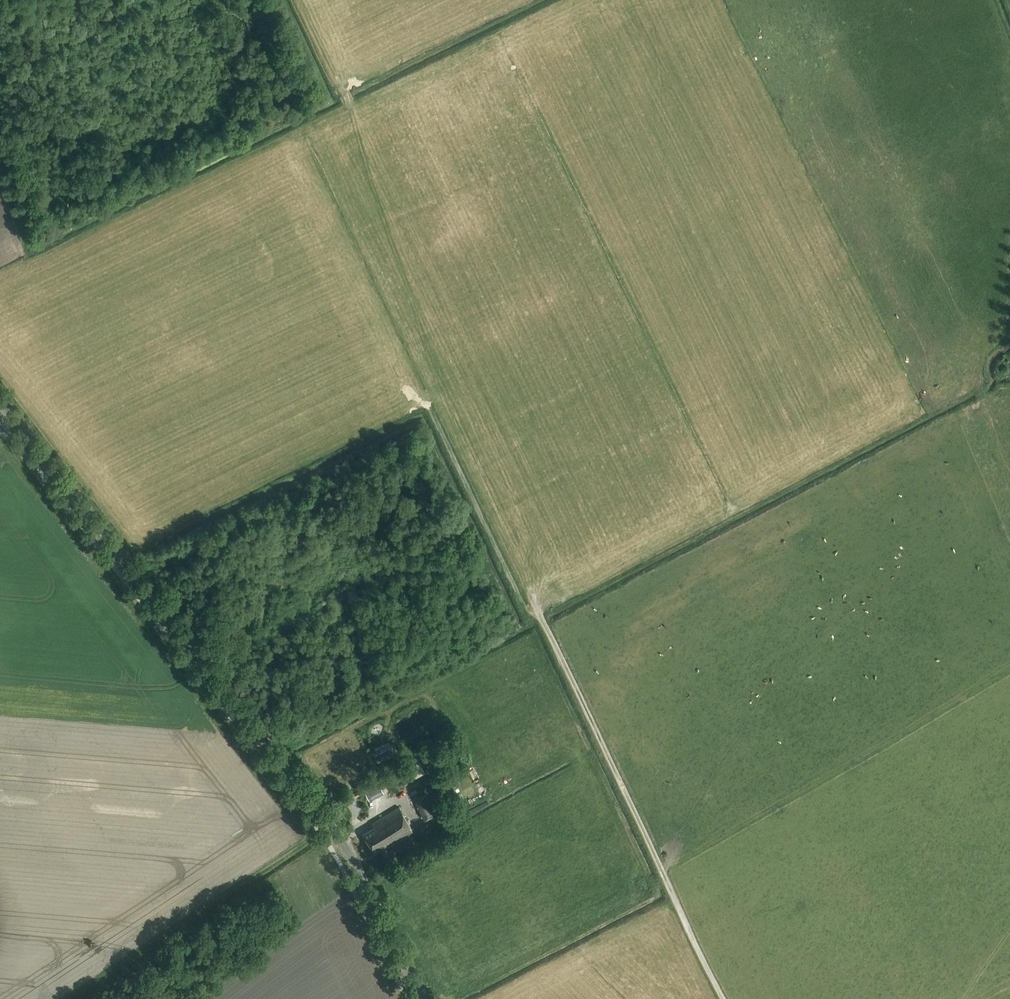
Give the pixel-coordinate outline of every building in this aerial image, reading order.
[(406,764),(414,778),(426,771),(418,757),(406,764)] [(363,787),(370,801),(384,793),(377,779),(363,787)] [(354,792),(357,797),(363,794),(360,789),(354,792)] [(416,802),(425,821),(438,814),(429,796),(416,802)] [(413,830),(399,807),(376,820),(374,826),(363,832),(373,849),(377,847),(379,850),(413,830)] [(389,850),(392,856),(397,853),(394,848),(389,850)]
